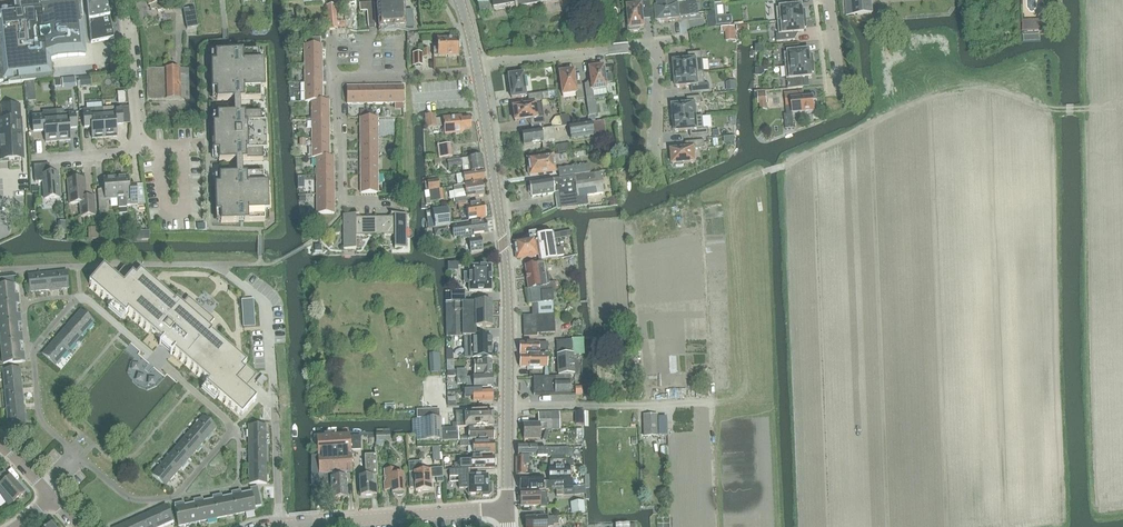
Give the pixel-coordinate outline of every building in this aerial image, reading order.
[(24,82),(42,80),(52,79),(51,64),(50,60),(85,57),(80,0),(63,0),(60,0),(58,0),(58,2),(45,4),(45,0),(35,0),(14,4),(15,11),(0,12),(0,84),(24,82)] [(91,43),(114,38),(106,0),(87,0),(91,43)] [(149,6),(150,5),(151,10),(157,9),(157,11),(168,9),(166,2),(170,1),(170,0),(147,0),(149,6)] [(379,31),(414,28),(413,10),(404,11),(403,0),(376,0),(379,31)] [(494,10),(516,6),(517,9),(519,9),(518,6),(550,0),(495,0),(496,2),(493,3),(494,10)] [(628,32),(640,30),(640,28),(644,28),(643,12),(652,11),(650,0),(628,0),(627,0),(630,22),(627,22),(628,32)] [(689,0),(667,0),(656,1),(657,8),(656,8),(657,22),(680,19),(679,17),(699,15),(698,5),(689,0)] [(777,8),(778,21),(806,19),(805,10),(803,11),(802,6),(793,7),(792,0),(778,1),(779,8),(777,8)] [(847,15),(873,13),(872,0),(846,0),(847,15)] [(360,12),(367,11),(368,27),(376,27),(374,2),(359,3),(360,12)] [(336,4),(327,4),(328,30),(338,29),(336,4)] [(491,4),(481,4),(481,14),(491,13),(491,4)] [(717,26),(733,25),(732,16),(727,17),(725,4),(715,5),(716,18),(717,26)] [(198,27),(195,8),(183,9),(187,29),(198,27)] [(806,19),(778,21),(779,34),(777,34),(777,41),(796,40),(795,33),(804,32),(804,27),(807,27),(806,19)] [(727,33),(727,41),(737,41),(736,25),(722,26),(723,33),(727,33)] [(406,34),(407,44),(417,43),(415,32),(406,34)] [(433,49),(434,57),(459,56),(459,48),(461,48),(460,40),(459,40),(459,38),(437,39),(437,49),(433,49)] [(322,45),(304,45),(305,63),(322,63),(322,45)] [(784,53),(786,66),(813,64),(813,55),(810,56),(810,51),(800,52),(800,45),(785,46),(786,53),(784,53)] [(423,49),(423,53),(422,53),(422,57),(430,57),(430,49),(423,49)] [(260,61),(259,51),(215,53),(215,62),(211,63),(212,91),(216,91),(217,101),(234,100),(234,113),(240,113),(240,100),(261,99),(260,89),(265,89),(264,61),(260,61)] [(674,62),(675,75),(704,72),(702,52),(688,53),(689,60),(674,62)] [(305,63),(305,82),(322,82),(322,63),(305,63)] [(813,64),(786,66),(787,79),(788,89),(804,87),(803,81),(807,80),(807,77),(812,77),(812,72),(814,72),(813,64)] [(584,85),(587,103),(594,102),(593,91),(606,89),(603,67),(589,69),(591,84),(584,85)] [(146,69),(147,100),(181,99),(180,68),(146,69)] [(559,73),(562,95),(576,93),(577,100),(584,99),(582,85),(575,86),(573,71),(559,73)] [(704,72),(675,75),(676,88),(691,86),(692,93),(710,91),(710,84),(705,84),(704,72)] [(508,76),(511,98),(525,96),(522,74),(508,76)] [(305,101),(312,101),(322,101),(322,82),(305,82),(305,101)] [(366,103),(366,86),(347,86),(347,104),(366,103)] [(385,86),(366,86),(366,103),(385,103),(385,86)] [(404,86),(385,86),(385,103),(404,103),(404,86)] [(549,92),(528,95),(529,103),(550,99),(549,92)] [(785,94),(786,101),(787,108),(792,108),(793,115),(805,114),(807,115),(811,115),(812,113),(815,113),(814,98),(800,99),(799,92),(785,94)] [(674,117),(674,119),(696,117),(695,105),(702,104),(701,97),(687,98),(688,105),(673,106),(673,110),(671,110),(672,117),(674,117)] [(312,101),(312,119),(329,119),(329,100),(322,101),(312,101)] [(513,107),(515,121),(530,119),(531,126),(545,124),(542,103),(513,107)] [(1,160),(23,158),(21,120),(20,105),(2,106),(3,121),(3,133),(0,133),(0,145),(1,160)] [(122,107),(102,108),(105,138),(117,137),(117,126),(123,125),(122,107)] [(102,108),(83,110),(84,128),(91,128),(92,138),(105,138),(102,108)] [(38,132),(45,132),(46,142),(58,141),(56,110),(43,111),(43,115),(36,115),(38,132)] [(64,110),(56,110),(58,141),(71,140),(70,130),(77,129),(76,112),(64,113),(64,110)] [(217,114),(217,120),(217,124),(213,124),(214,152),(218,152),(219,162),(236,161),(242,161),(263,160),(262,150),(267,150),(266,122),(262,122),(261,112),(240,113),(234,113),(217,114)] [(444,126),(445,135),(463,133),(462,130),(471,129),(470,119),(461,120),(461,117),(443,119),(435,120),(435,114),(425,115),(426,128),(436,127),(436,126),(444,126)] [(696,117),(674,119),(675,132),(690,131),(691,137),(709,136),(708,128),(704,129),(703,116),(696,117)] [(359,117),(360,136),(377,136),(376,117),(359,117)] [(312,119),(312,138),(329,138),(329,119),(312,119)] [(604,121),(591,123),(569,126),(571,139),(606,134),(604,121)] [(553,128),(522,133),(524,145),(553,141),(554,140),(553,128)] [(360,136),(360,155),(377,155),(377,136),(360,136)] [(312,157),(316,157),(329,157),(329,138),(312,138),(312,157)] [(705,148),(704,141),(686,142),(687,149),(671,151),(673,165),(676,164),(676,166),(684,166),(684,164),(695,162),(694,149),(705,148)] [(451,145),(437,147),(439,159),(453,157),(451,145)] [(360,155),(360,174),(378,174),(377,155),(360,155)] [(529,169),(528,170),(528,173),(529,174),(530,176),(556,172),(553,155),(527,158),(529,169)] [(449,168),(461,167),(461,164),(462,164),(462,166),(469,165),(470,172),(484,170),(482,156),(448,161),(449,168)] [(316,157),(317,176),(334,175),(334,157),(329,157),(316,157)] [(264,183),(263,174),(242,174),(242,161),(236,161),(236,174),(219,175),(220,185),(215,185),(216,213),(220,213),(221,223),(265,221),(264,212),(269,211),(268,183),(264,183)] [(34,165),(35,182),(43,182),(44,199),(60,198),(58,173),(50,174),(49,164),(34,165)] [(559,169),(560,177),(590,173),(589,165),(559,169)] [(456,175),(457,184),(486,180),(484,171),(456,175)] [(531,196),(555,193),(554,186),(557,186),(560,209),(579,208),(578,206),(588,205),(587,195),(603,193),(600,173),(574,177),(574,176),(529,182),(531,196)] [(378,174),(360,174),(361,193),(378,193),(378,174)] [(317,176),(317,195),(334,194),(334,175),(317,176)] [(116,177),(118,199),(118,208),(125,208),(127,206),(138,205),(136,188),(130,189),(129,176),(116,177)] [(406,194),(406,176),(398,176),(398,194),(406,194)] [(118,199),(116,177),(103,178),(104,191),(97,191),(99,210),(106,209),(105,200),(118,199)] [(68,180),(69,204),(80,203),(81,217),(95,216),(94,198),(86,198),(85,179),(68,180)] [(438,180),(427,181),(429,191),(439,189),(438,180)] [(467,203),(467,198),(484,196),(482,183),(454,187),(455,191),(454,191),(456,204),(467,203)] [(439,189),(429,191),(431,202),(441,201),(439,189)] [(334,194),(317,195),(317,213),(334,213),(334,194)] [(459,210),(467,209),(469,220),(486,218),(486,216),(487,216),(486,210),(485,210),(484,204),(475,205),(475,204),(467,206),(466,203),(458,204),(459,210)] [(448,208),(433,211),(435,228),(450,226),(448,208)] [(395,217),(375,218),(375,236),(395,235),(395,248),(395,249),(407,248),(406,215),(407,215),(407,214),(394,214),(394,215),(395,215),(395,217)] [(375,236),(375,218),(355,218),(355,215),(356,215),(343,215),(343,216),(344,216),(344,248),(343,248),(343,249),(356,249),(356,248),(355,248),(355,236),(375,236)] [(452,226),(454,238),(462,236),(463,238),(464,239),(468,238),(471,252),(483,250),(481,238),(478,239),(478,234),(488,233),(486,221),(452,226)] [(149,231),(142,231),(142,240),(150,240),(150,234),(150,231),(149,231)] [(564,256),(563,248),(556,249),(553,233),(536,236),(535,233),(529,234),(530,239),(515,241),(514,243),(516,258),(518,259),(539,256),(540,262),(557,260),(557,257),(564,256)] [(532,303),(532,315),(523,315),(524,337),(537,336),(537,334),(555,332),(553,291),(555,291),(555,282),(549,283),(548,273),(545,273),(543,263),(525,266),(528,289),(530,289),(532,303)] [(492,280),(491,277),(492,277),(492,276),(491,276),(491,266),(469,266),(469,292),(492,291),(492,281),(492,280)] [(103,267),(89,284),(125,315),(127,312),(163,342),(164,341),(173,349),(172,351),(208,381),(205,384),(241,415),(256,399),(244,389),(257,374),(245,364),(246,363),(211,333),(212,332),(207,327),(214,319),(188,297),(181,305),(176,301),(175,302),(140,271),(135,277),(124,267),(115,277),(103,267)] [(67,271),(47,273),(49,290),(69,288),(67,271)] [(49,290),(47,273),(28,275),(30,292),(49,290)] [(0,278),(0,285),(15,283),(15,284),(18,284),(17,276),(0,278)] [(215,300),(225,308),(237,294),(221,280),(205,298),(211,304),(215,300)] [(0,285),(0,305),(17,304),(20,303),(19,299),(17,299),(15,284),(15,283),(0,285)] [(451,291),(452,301),(465,301),(465,291),(451,291)] [(253,299),(241,300),(243,327),(255,327),(253,299)] [(462,302),(462,336),(476,336),(476,327),(492,327),(492,302),(462,302)] [(0,305),(0,325),(19,323),(22,323),(21,318),(18,318),(17,304),(0,305)] [(81,310),(68,325),(81,336),(94,321),(81,310)] [(0,325),(0,333),(1,344),(21,342),(24,342),(23,337),(20,338),(19,323),(0,325)] [(68,325),(55,339),(68,351),(81,336),(68,325)] [(491,337),(465,338),(465,357),(492,357),(491,337)] [(68,351),(55,339),(42,354),(55,365),(68,351)] [(559,375),(571,375),(574,374),(572,340),(557,341),(559,375)] [(21,342),(1,344),(3,364),(23,362),(25,361),(25,357),(22,357),(21,342)] [(520,343),(520,355),(539,355),(539,352),(548,352),(548,343),(520,343)] [(520,367),(545,367),(548,367),(547,355),(539,355),(520,355),(520,367)] [(481,361),(474,361),(474,376),(492,376),(492,360),(481,361)] [(3,370),(4,389),(22,387),(20,368),(3,370)] [(457,377),(457,378),(467,378),(467,369),(456,370),(456,372),(447,372),(447,377),(457,377)] [(571,394),(571,375),(559,375),(559,376),(549,377),(545,377),(534,377),(534,395),(542,394),(571,394)] [(467,378),(457,378),(457,384),(466,384),(466,386),(474,386),(474,388),(493,387),(492,376),(467,378)] [(4,389),(6,409),(24,407),(22,387),(4,389)] [(493,401),(493,400),(493,389),(464,391),(465,397),(473,397),(473,401),(478,401),(493,401)] [(448,397),(448,407),(456,407),(456,397),(448,397)] [(24,407),(6,409),(8,428),(25,426),(24,407)] [(439,410),(417,411),(417,418),(424,418),(425,440),(441,440),(441,418),(440,418),(439,410)] [(457,424),(453,424),(453,428),(457,428),(493,426),(493,411),(456,413),(457,424)] [(560,429),(559,413),(539,413),(539,424),(524,424),(524,440),(540,440),(540,430),(560,429)] [(644,436),(658,436),(658,415),(644,416),(644,436)] [(203,416),(190,431),(204,442),(216,427),(203,416)] [(248,425),(249,445),(266,444),(266,425),(248,425)] [(460,441),(472,440),(472,441),(494,440),(493,428),(468,429),(469,437),(458,438),(458,441),(460,441)] [(352,473),(351,454),(351,449),(349,430),(346,430),(347,433),(331,435),(331,433),(324,433),(324,435),(316,436),(317,456),(312,456),(312,484),(331,483),(330,474),(346,473),(352,473)] [(190,431),(178,445),(191,457),(204,442),(190,431)] [(472,440),(460,441),(460,446),(473,446),(473,454),(494,453),(494,442),(473,443),(472,441),(472,440)] [(249,445),(249,464),(266,464),(266,444),(249,445)] [(178,445),(165,460),(178,471),(191,457),(178,445)] [(517,446),(518,457),(537,456),(537,458),(569,457),(569,448),(547,449),(547,450),(537,450),(537,445),(517,446)] [(438,446),(430,447),(431,462),(439,461),(438,446)] [(377,494),(376,477),(378,477),(377,455),(364,455),(365,477),(359,477),(361,496),(373,495),(373,494),(377,494)] [(460,460),(460,463),(460,469),(495,468),(494,456),(471,457),(460,460)] [(516,476),(529,476),(529,458),(516,458),(516,476)] [(178,471),(165,460),(152,475),(165,486),(178,471)] [(430,472),(423,472),(422,460),(414,461),(415,473),(409,473),(410,489),(415,488),(416,491),(431,490),(430,472)] [(556,490),(563,490),(563,480),(570,480),(570,467),(567,467),(567,460),(549,461),(550,467),(548,467),(549,482),(543,482),(543,478),(519,478),(520,491),(556,489),(556,490)] [(266,464),(249,464),(249,484),(267,484),(266,464)] [(384,470),(385,482),(384,482),(385,490),(392,490),(392,493),(396,493),(396,494),(398,496),(402,495),(404,494),(403,492),(404,492),(403,474),(394,475),(394,469),(384,470)] [(469,494),(482,493),(482,496),(490,496),(492,494),(492,485),(488,485),(488,475),(469,475),(468,469),(460,469),(454,469),(450,470),(450,477),(459,476),(459,488),(469,488),(469,494)] [(0,475),(0,485),(0,486),(0,487),(0,488),(0,495),(8,506),(13,502),(13,503),(24,493),(10,477),(10,478),(4,472),(0,475)] [(332,499),(347,498),(346,473),(330,474),(331,483),(332,499)] [(255,487),(250,488),(251,491),(254,507),(255,507),(262,505),(258,489),(256,490),(255,487)] [(236,491),(231,492),(232,495),(236,514),(255,510),(255,507),(254,507),(251,491),(237,494),(236,491)] [(547,492),(540,492),(520,493),(520,506),(541,505),(541,507),(548,507),(547,492)] [(212,496),(213,499),(217,518),(236,514),(232,495),(218,498),(217,495),(212,496)] [(193,500),(194,503),(198,522),(217,518),(213,499),(199,502),(198,499),(193,500)] [(571,514),(585,514),(585,501),(571,501),(571,514)] [(198,522),(194,503),(179,506),(179,503),(174,504),(178,526),(198,522)] [(149,513),(155,526),(159,526),(173,520),(166,505),(149,513)] [(131,521),(133,526),(155,526),(149,513),(131,521)] [(558,518),(526,519),(526,526),(553,526),(553,525),(559,525),(558,518)]
